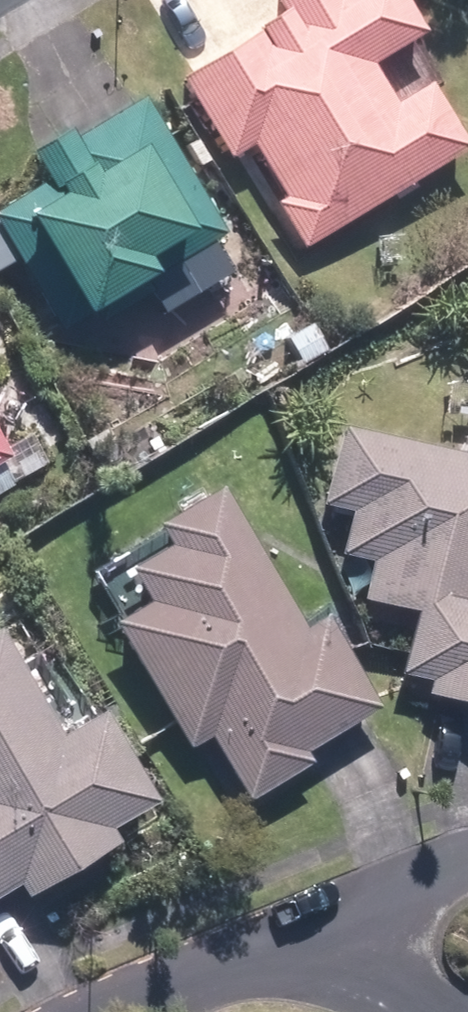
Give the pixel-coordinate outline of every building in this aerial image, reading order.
[(298,250),(464,151),(425,86),(390,107),(367,68),(419,37),(396,0),(269,0),(278,16),(252,31),(255,36),(228,52),(177,82),(224,161),(247,148),(279,201),(271,205),(298,250)] [(136,100),(91,128),(67,142),(62,134),(23,157),(40,185),(0,209),(0,243),(15,267),(35,255),(75,321),(217,236),(136,100)] [(331,433),(315,509),(343,515),(334,557),(366,564),(357,605),(407,616),(390,691),(467,708),(467,434),(455,431),(449,459),(331,433)] [(295,632),(208,493),(147,531),(158,549),(119,573),(140,606),(106,627),(184,752),(204,739),(244,804),(308,764),(302,755),(336,734),(373,711),(316,619),(295,632)] [(0,656),(0,896),(14,888),(23,902),(114,846),(105,833),(149,806),(94,717),(53,742),(0,656)]
